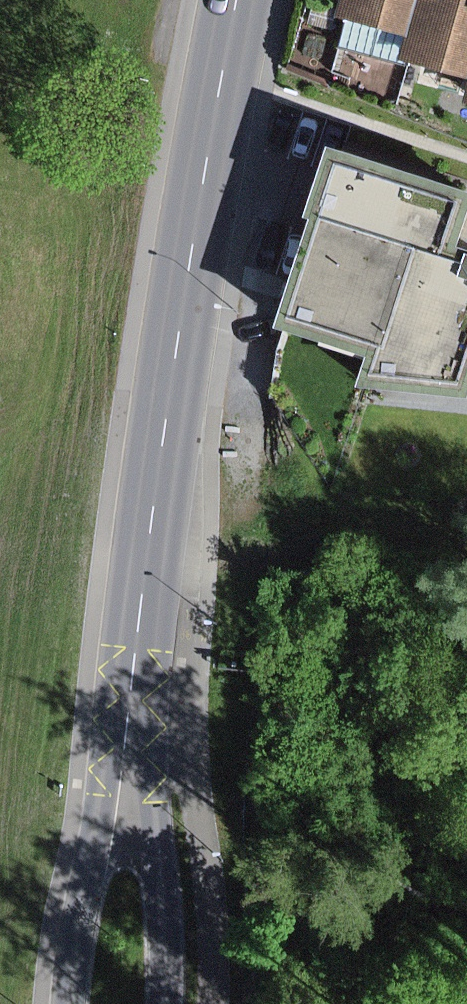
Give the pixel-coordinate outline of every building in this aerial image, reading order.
[(362,8),(438,30),(446,0),(364,0),(362,8)] [(438,30),(430,56),(466,67),(466,0),(446,0),(438,30)] [(312,191),(332,131),(306,123),(287,183),(312,191)] [(359,143),(300,321),(402,355),(437,250),(466,260),(466,178),(359,143)]
